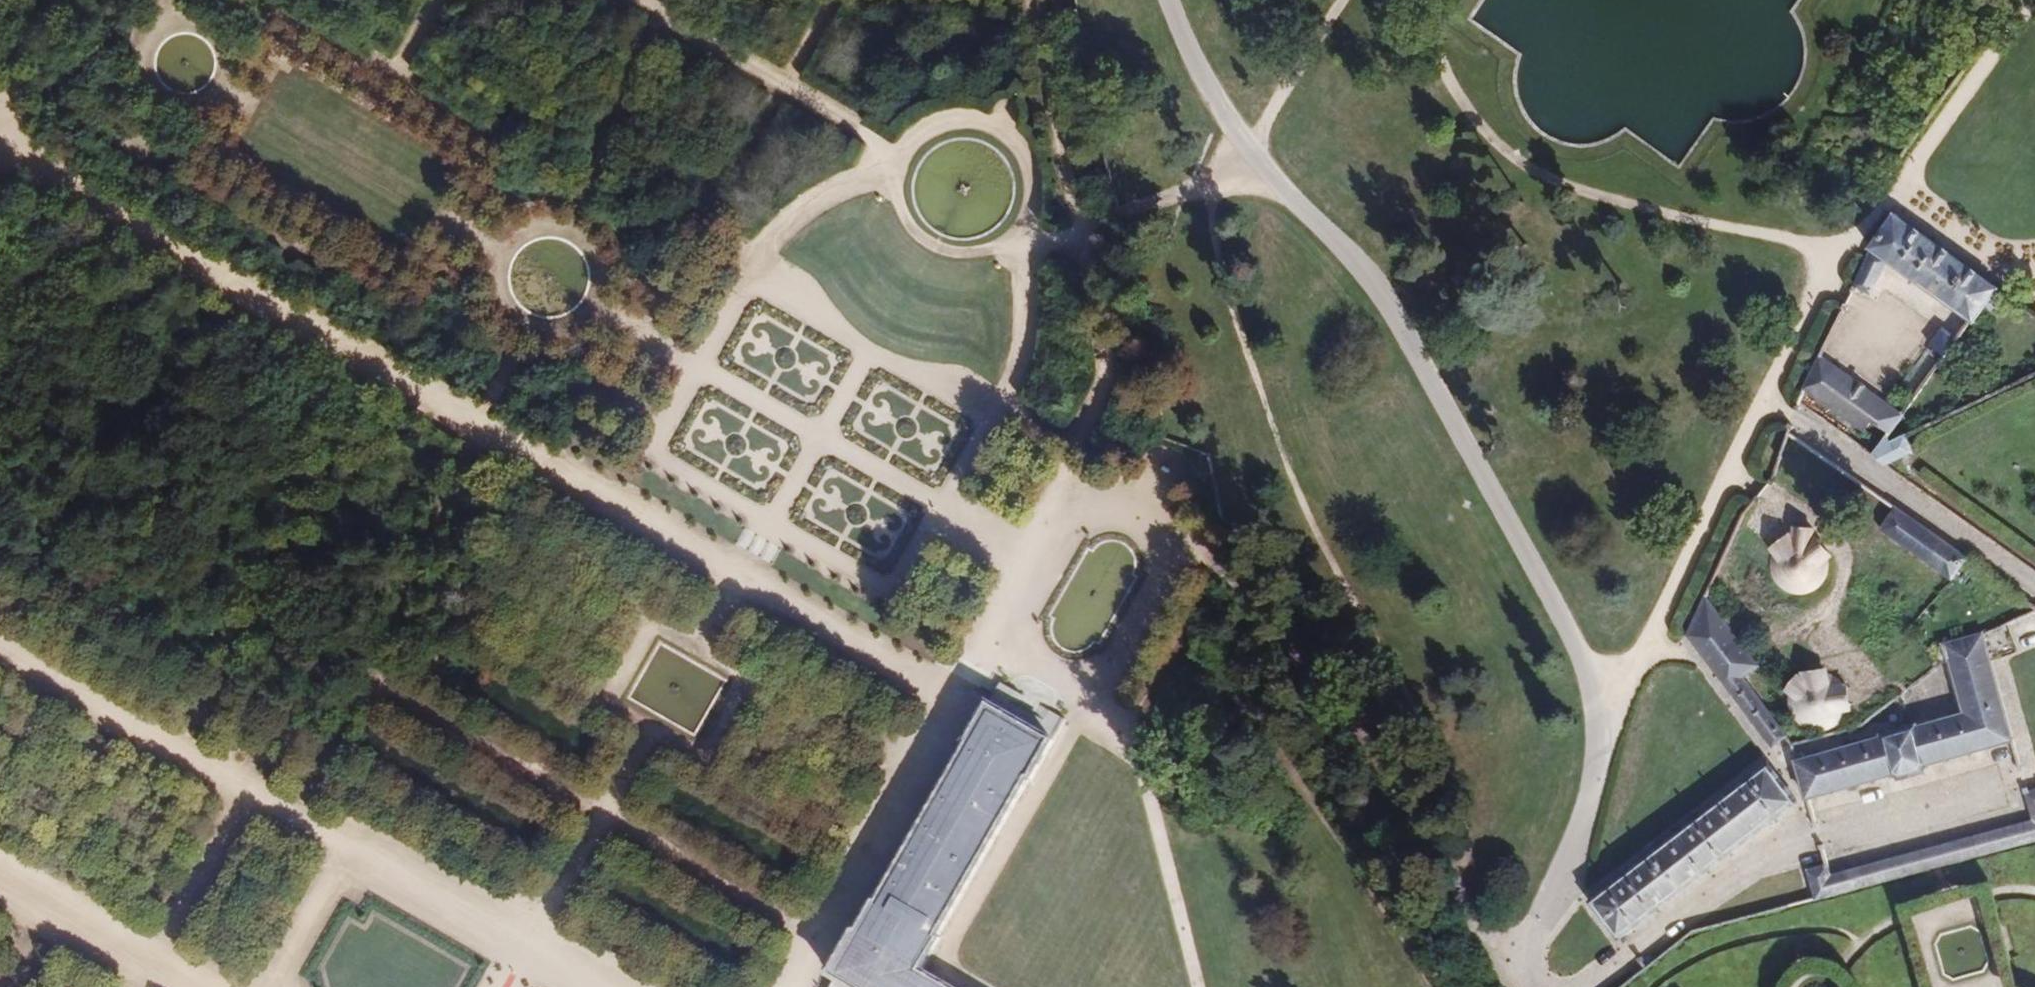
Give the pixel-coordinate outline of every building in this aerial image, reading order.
[(1892,212),(1866,251),(1870,254),(1852,286),(1870,296),(1887,262),(1960,313),(1967,322),(1972,325),(1985,310),(1997,292),(2001,287),(1892,212)] [(1943,357),(1956,337),(1942,328),(1928,347),(1943,357)] [(1902,415),(1819,356),(1803,390),(1879,445),(1885,437),(1902,415)] [(1885,437),(1879,445),(1871,456),(1885,468),(1913,454),(1904,435),(1888,443),(1885,437)] [(1966,560),(1893,511),(1880,531),(1952,582),(1966,560)] [(1829,571),(1829,566),(1829,563),(1829,560),(1827,554),(1824,549),(1820,544),(1815,541),(1809,538),(1803,537),(1797,537),(1791,538),(1785,541),(1780,545),(1776,549),(1773,555),(1772,559),(1771,566),(1772,572),(1773,577),(1776,582),(1780,586),(1784,590),(1789,593),(1795,594),(1800,595),(1806,594),(1812,592),(1817,589),(1821,586),(1824,582),(1827,577),(1829,571)] [(1760,666),(1709,601),(1703,599),(1685,636),(1772,747),(1788,735),(1747,683),(1743,679),(1760,666)] [(1961,713),(1794,761),(1805,802),(2016,741),(1984,632),(1941,644),(1946,661),(1961,713)] [(1845,708),(1845,703),(1845,697),(1843,692),(1840,687),(1837,682),(1832,679),(1827,676),(1822,674),(1816,674),(1810,674),(1805,676),(1800,679),(1796,682),(1792,687),(1789,692),(1788,697),(1787,703),(1788,709),(1790,714),(1792,719),(1796,724),(1800,727),(1805,730),(1811,731),(1817,732),(1822,731),(1828,729),(1833,727),(1837,723),(1841,719),(1843,714),(1845,708)] [(925,967),(943,936),(939,934),(1060,733),(991,693),(964,739),(967,740),(878,899),(873,896),(858,923),(854,921),(827,970),(836,976),(851,984),(856,986),(960,986),(925,967)] [(1770,762),(1588,903),(1617,940),(1798,799),(1770,762)] [(2034,844),(2034,790),(2025,792),(2032,818),(1827,871),(1825,864),(1807,869),(1815,900),(1936,869),(2034,844)]
